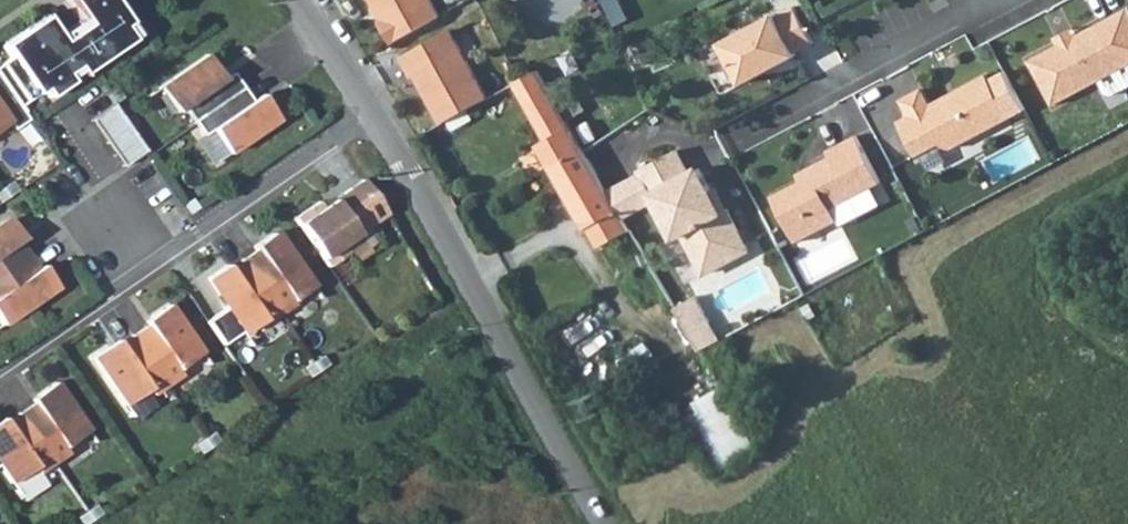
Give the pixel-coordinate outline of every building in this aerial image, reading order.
[(10,41),(18,52),(8,59),(34,96),(50,85),(56,93),(78,77),(73,70),(83,63),(89,70),(140,35),(131,22),(137,18),(125,0),(81,0),(96,21),(71,38),(53,12),(10,41)] [(397,40),(444,14),(436,0),(380,0),(390,18),(386,20),(397,40)] [(1030,60),(1054,104),(1101,79),(1127,65),(1127,8),(1123,10),(1076,35),(1059,44),(1030,60)] [(776,16),(721,44),(743,85),(798,57),(797,55),(816,45),(796,9),(778,19),(776,16)] [(1073,28),(1055,37),(1059,44),(1076,35),(1073,28)] [(419,74),(446,121),(492,95),(454,29),(405,57),(416,76),(419,74)] [(195,120),(245,86),(234,71),(221,81),(216,74),(221,71),(210,53),(161,86),(177,110),(185,104),(195,120)] [(21,105),(34,96),(8,59),(0,65),(0,74),(21,105)] [(1101,79),(1107,91),(1114,92),(1127,85),(1127,65),(1101,79)] [(575,132),(549,86),(539,68),(514,82),(545,138),(537,142),(549,162),(581,142),(575,132)] [(1025,108),(1005,71),(990,79),(987,73),(930,103),(922,87),(900,99),(908,114),(898,120),(916,154),(940,142),(942,145),(951,148),(1025,108)] [(570,75),(549,86),(575,132),(595,121),(570,75)] [(245,86),(195,120),(205,134),(214,128),(230,152),(280,118),(268,101),(259,107),(245,86)] [(12,120),(0,103),(0,128),(12,120)] [(133,159),(102,113),(80,128),(111,174),(133,159)] [(882,182),(857,135),(828,151),(831,157),(810,168),(814,175),(802,181),(773,197),(797,242),(839,220),(833,208),(882,182)] [(549,162),(584,226),(599,253),(632,235),(617,207),(581,142),(549,162)] [(674,148),(638,169),(641,174),(655,197),(678,235),(685,231),(708,270),(751,244),(727,204),(723,207),(697,165),(688,171),(674,148)] [(814,175),(810,168),(798,174),(802,181),(814,175)] [(622,215),(655,197),(641,174),(609,192),(622,215)] [(364,185),(298,226),(322,265),(361,241),(358,236),(387,218),(364,185)] [(30,253),(20,240),(25,236),(12,218),(0,226),(0,274),(30,253)] [(258,249),(244,259),(280,311),(295,302),(293,299),(314,285),(294,257),(291,258),(274,232),(255,245),(258,249)] [(30,253),(0,274),(0,319),(3,323),(32,304),(30,301),(57,283),(44,264),(39,267),(30,253)] [(227,263),(208,276),(226,303),(224,305),(225,307),(207,319),(224,343),(242,331),(243,333),(264,319),(265,322),(280,311),(244,259),(230,268),(227,263)] [(677,306),(691,330),(711,318),(696,294),(677,306)] [(156,320),(134,334),(169,383),(183,373),(179,368),(203,351),(170,303),(153,315),(156,320)] [(701,347),(721,336),(711,318),(691,330),(701,347)] [(169,383),(134,334),(113,349),(110,345),(93,357),(127,405),(150,388),(154,393),(169,383)] [(42,398),(21,413),(55,462),(70,452),(66,446),(90,430),(57,382),(39,394),(42,398)] [(719,467),(757,449),(727,383),(689,401),(719,467)] [(21,413),(0,428),(0,464),(14,483),(37,466),(41,472),(55,462),(21,413)]
